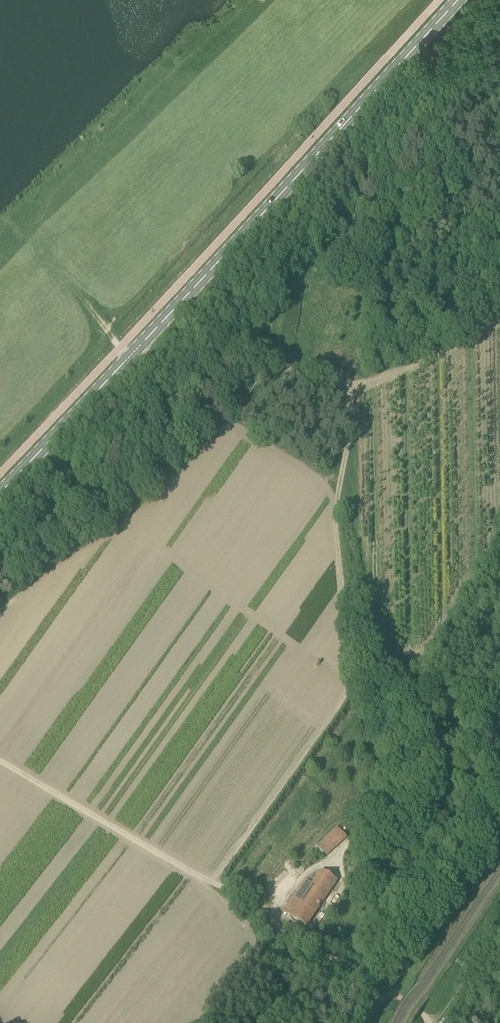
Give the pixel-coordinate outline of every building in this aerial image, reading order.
[(327,856),(348,837),(338,825),(317,845),(327,856)] [(292,917),(306,926),(337,880),(322,870),(313,884),(306,880),(296,895),(295,895),(284,912),(292,917)]
